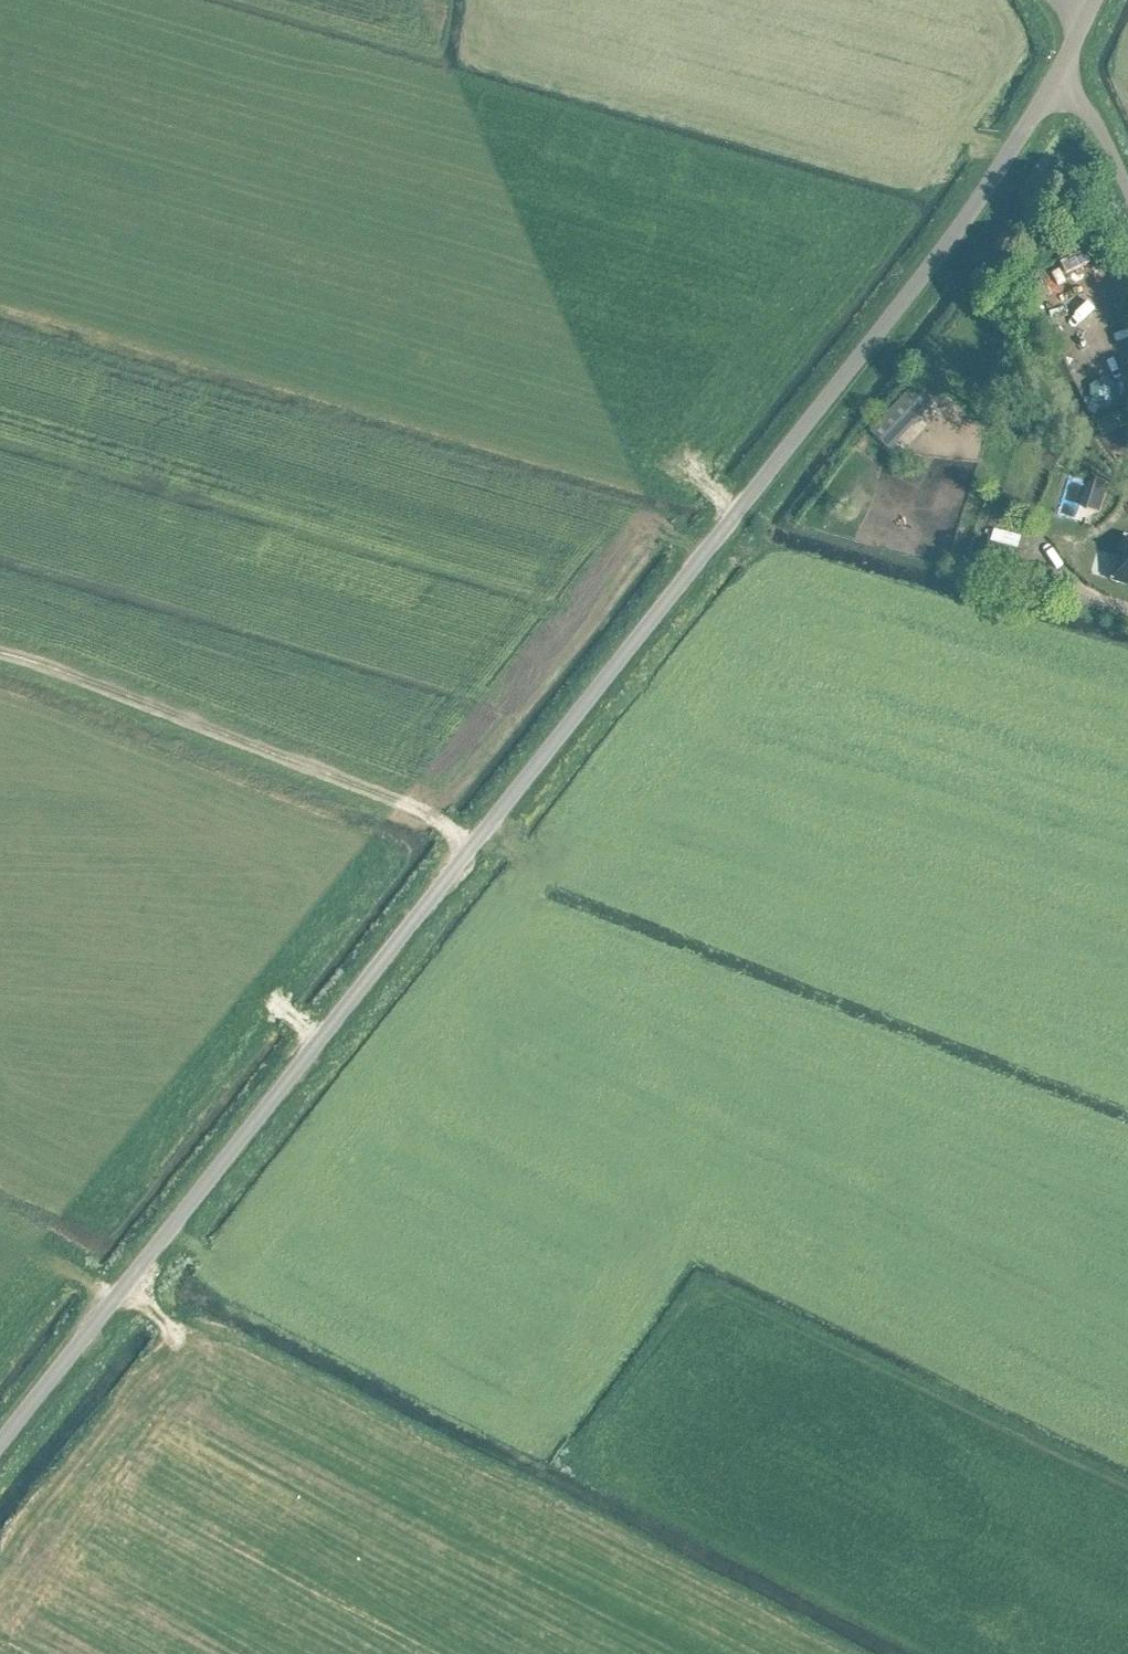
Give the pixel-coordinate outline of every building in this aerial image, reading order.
[(1062,329),(1084,320),(1073,292),(1050,302),(1062,329)] [(1127,358),(1127,314),(1113,320),(1127,358)] [(1089,406),(1086,414),(1095,419),(1098,410),(1105,413),(1118,404),(1117,388),(1102,379),(1089,390),(1089,406)] [(885,451),(896,440),(876,420),(865,431),(885,451)] [(1075,520),(1083,494),(1074,491),(1077,483),(1067,480),(1057,514),(1075,520)] [(1122,510),(1125,497),(1112,494),(1109,506),(1122,510)] [(1109,580),(1127,586),(1127,539),(1122,537),(1109,580)] [(1011,578),(1019,552),(987,543),(979,569),(1011,578)]
